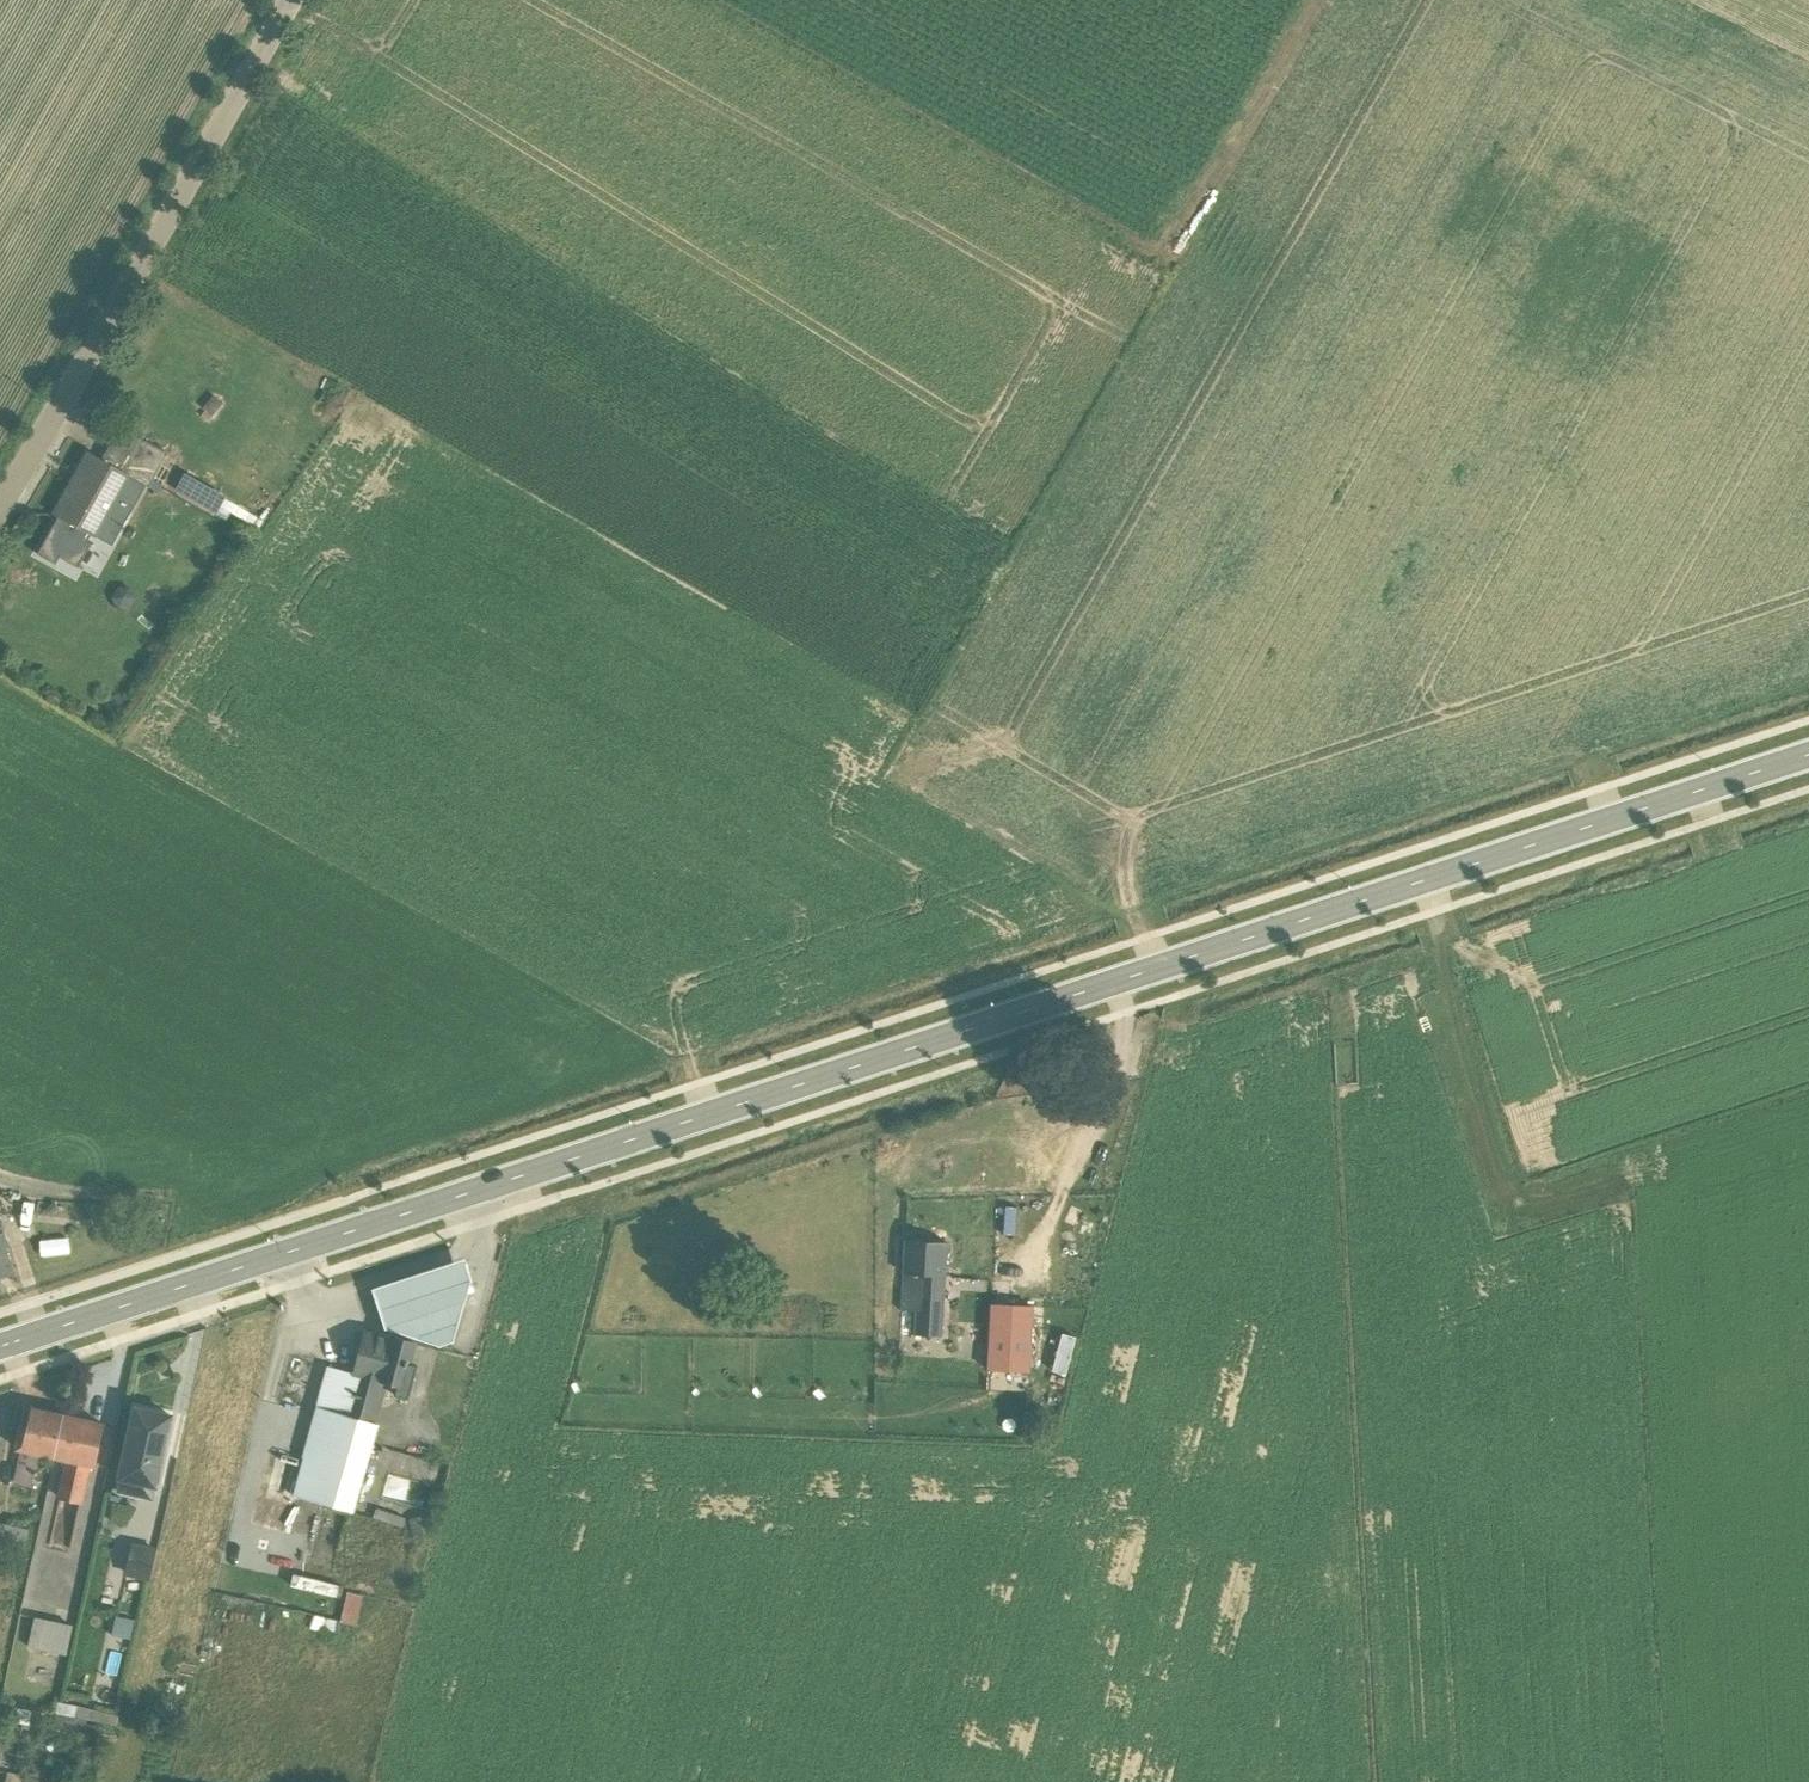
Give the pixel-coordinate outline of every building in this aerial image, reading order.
[(57,516),(36,553),(54,563),(58,557),(77,567),(89,545),(86,543),(90,535),(111,547),(112,546),(145,486),(158,493),(170,471),(160,466),(167,453),(119,426),(100,460),(87,453),(54,513),(57,516)] [(11,1273),(4,1248),(7,1246),(1,1227),(0,1227),(0,1276),(11,1273)] [(42,1240),(44,1256),(66,1254),(65,1237),(42,1240)] [(941,1337),(947,1243),(903,1240),(899,1311),(914,1312),(913,1335),(941,1337)] [(463,1253),(368,1282),(384,1319),(435,1338),(451,1334),(468,1273),(463,1253)] [(1031,1308),(990,1306),(987,1369),(1028,1371),(1031,1308)] [(401,1388),(413,1343),(392,1337),(391,1341),(365,1333),(354,1373),(326,1366),(290,1495),(353,1512),(386,1385),(401,1388)] [(170,1416),(135,1408),(116,1492),(151,1500),(170,1416)] [(53,1459),(63,1416),(32,1409),(27,1428),(21,1427),(16,1451),(19,1452),(12,1484),(30,1488),(37,1456),(53,1459)] [(57,1499),(82,1504),(90,1467),(92,1467),(102,1425),(63,1416),(53,1459),(64,1462),(57,1499)] [(390,1449),(385,1473),(429,1481),(434,1458),(390,1449)] [(405,1518),(375,1509),(372,1518),(402,1527),(405,1518)] [(411,1535),(432,1530),(428,1515),(408,1519),(411,1535)] [(22,1551),(27,1530),(0,1524),(0,1546),(22,1551)] [(148,1581),(156,1548),(131,1542),(123,1575),(148,1581)] [(339,1620),(356,1624),(362,1593),(345,1590),(339,1620)] [(133,1621),(115,1617),(111,1634),(129,1638),(133,1621)] [(71,1626),(34,1618),(28,1647),(65,1655),(71,1626)] [(55,1713),(115,1725),(117,1716),(57,1703),(54,1712),(55,1713)] [(55,1714),(52,1728),(54,1729),(53,1736),(67,1739),(68,1733),(83,1736),(86,1720),(55,1714)] [(38,1777),(48,1730),(39,1727),(29,1775),(38,1777)] [(54,1762),(50,1781),(62,1781),(66,1764),(54,1762)] [(37,1780),(6,1772),(4,1781),(36,1781),(37,1780)]
